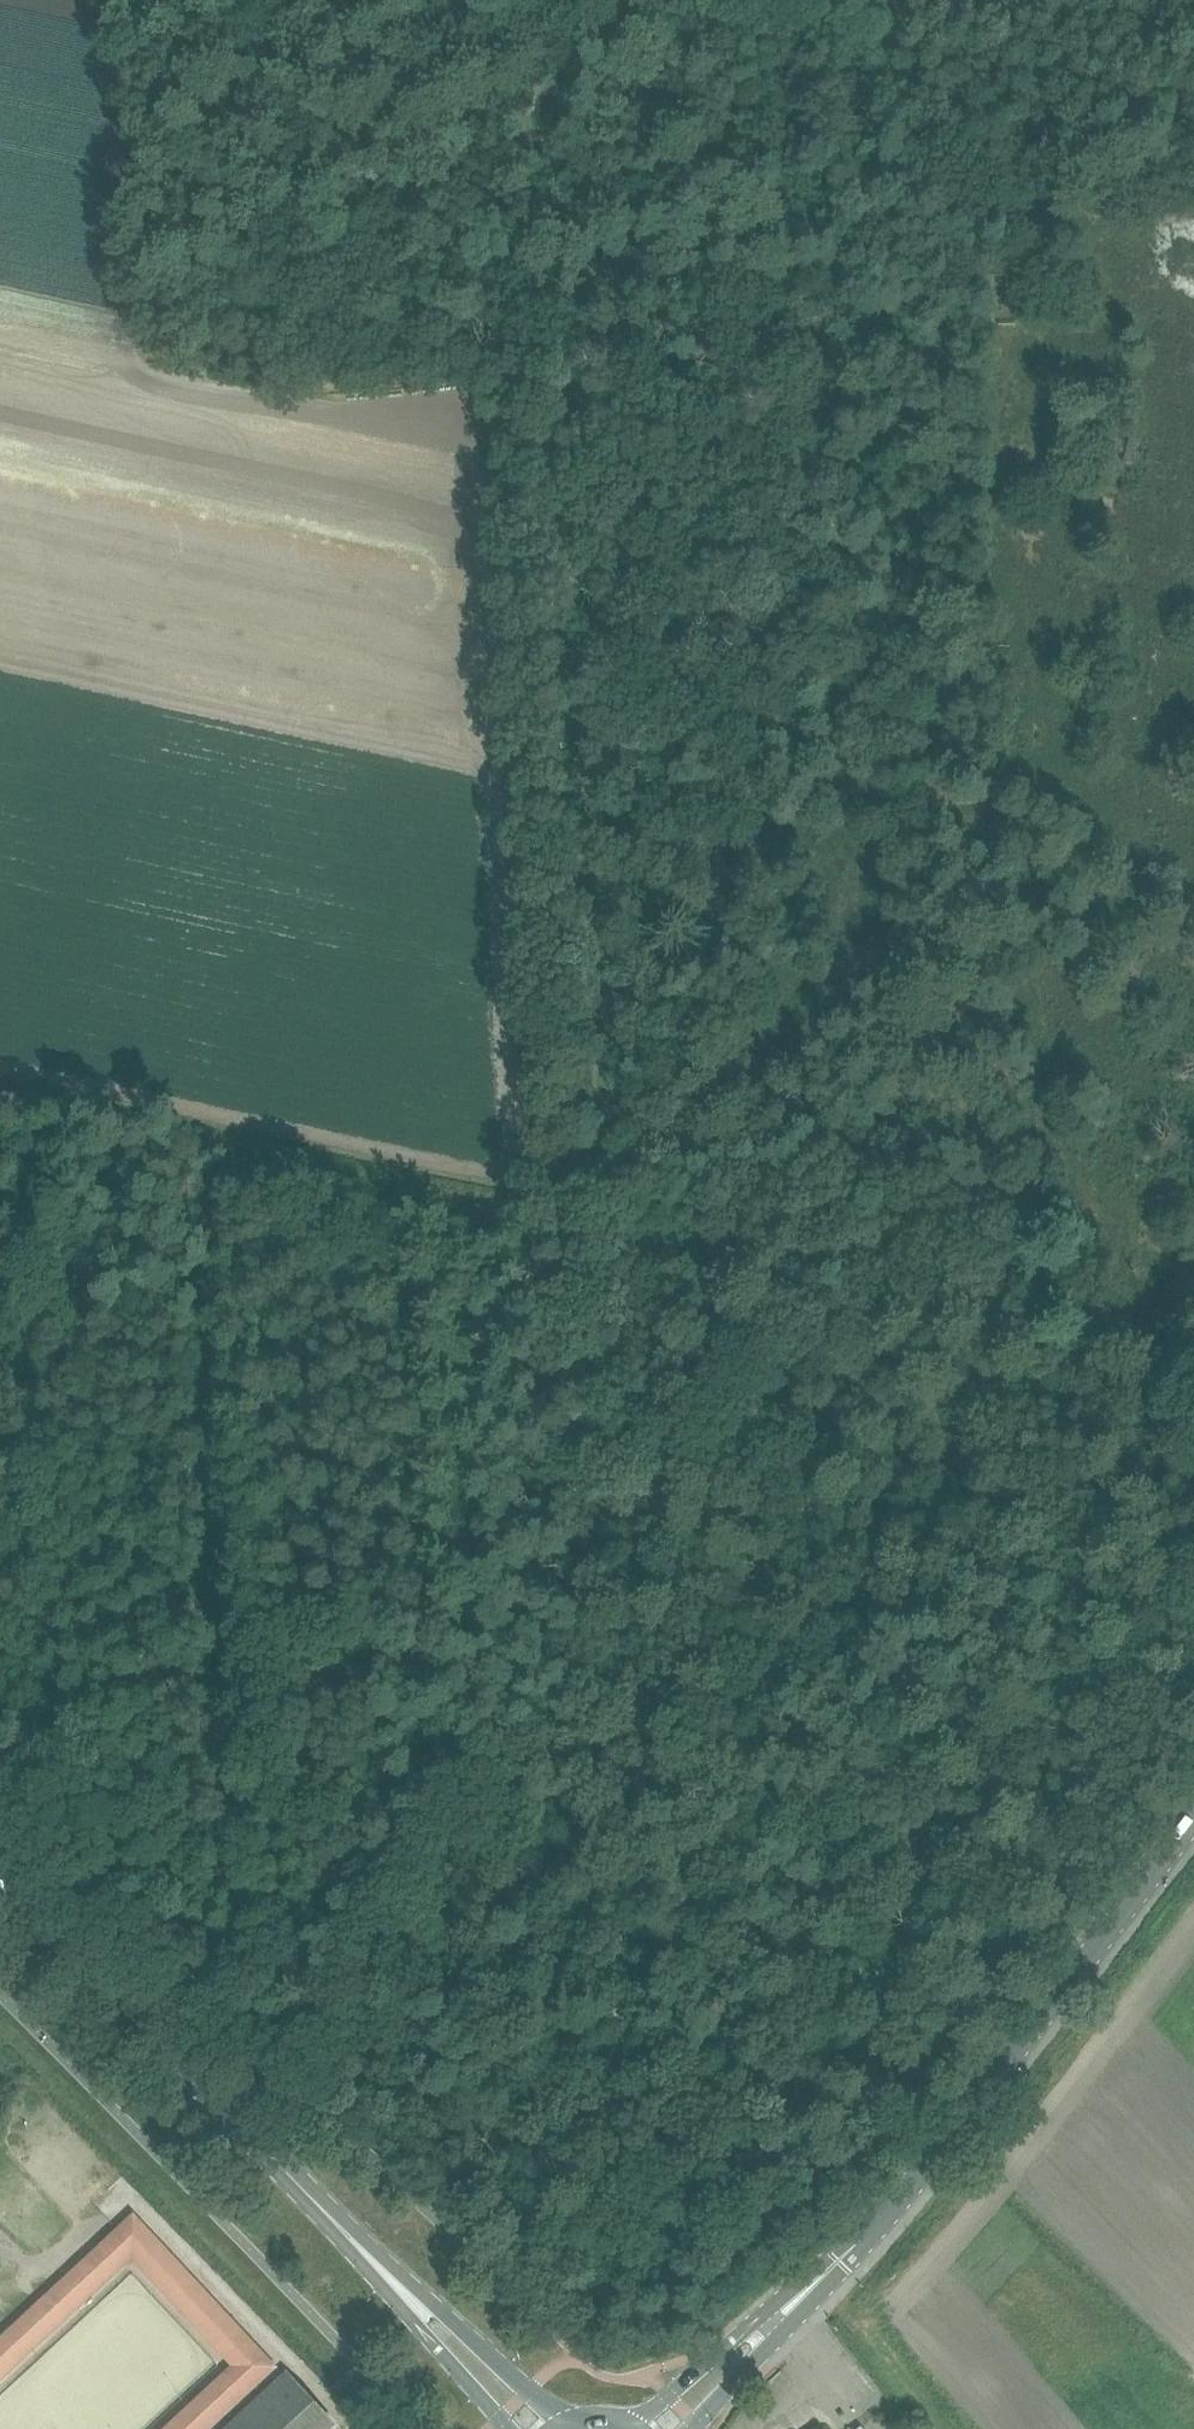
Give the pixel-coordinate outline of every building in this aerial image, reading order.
[(133,2245),(247,2367),(181,2428),(210,2428),(275,2369),(134,2217),(0,2341),(0,2368),(133,2245)] [(327,2413),(312,2397),(313,2396),(288,2370),(225,2428),(333,2428),(338,2425),(327,2413)]
